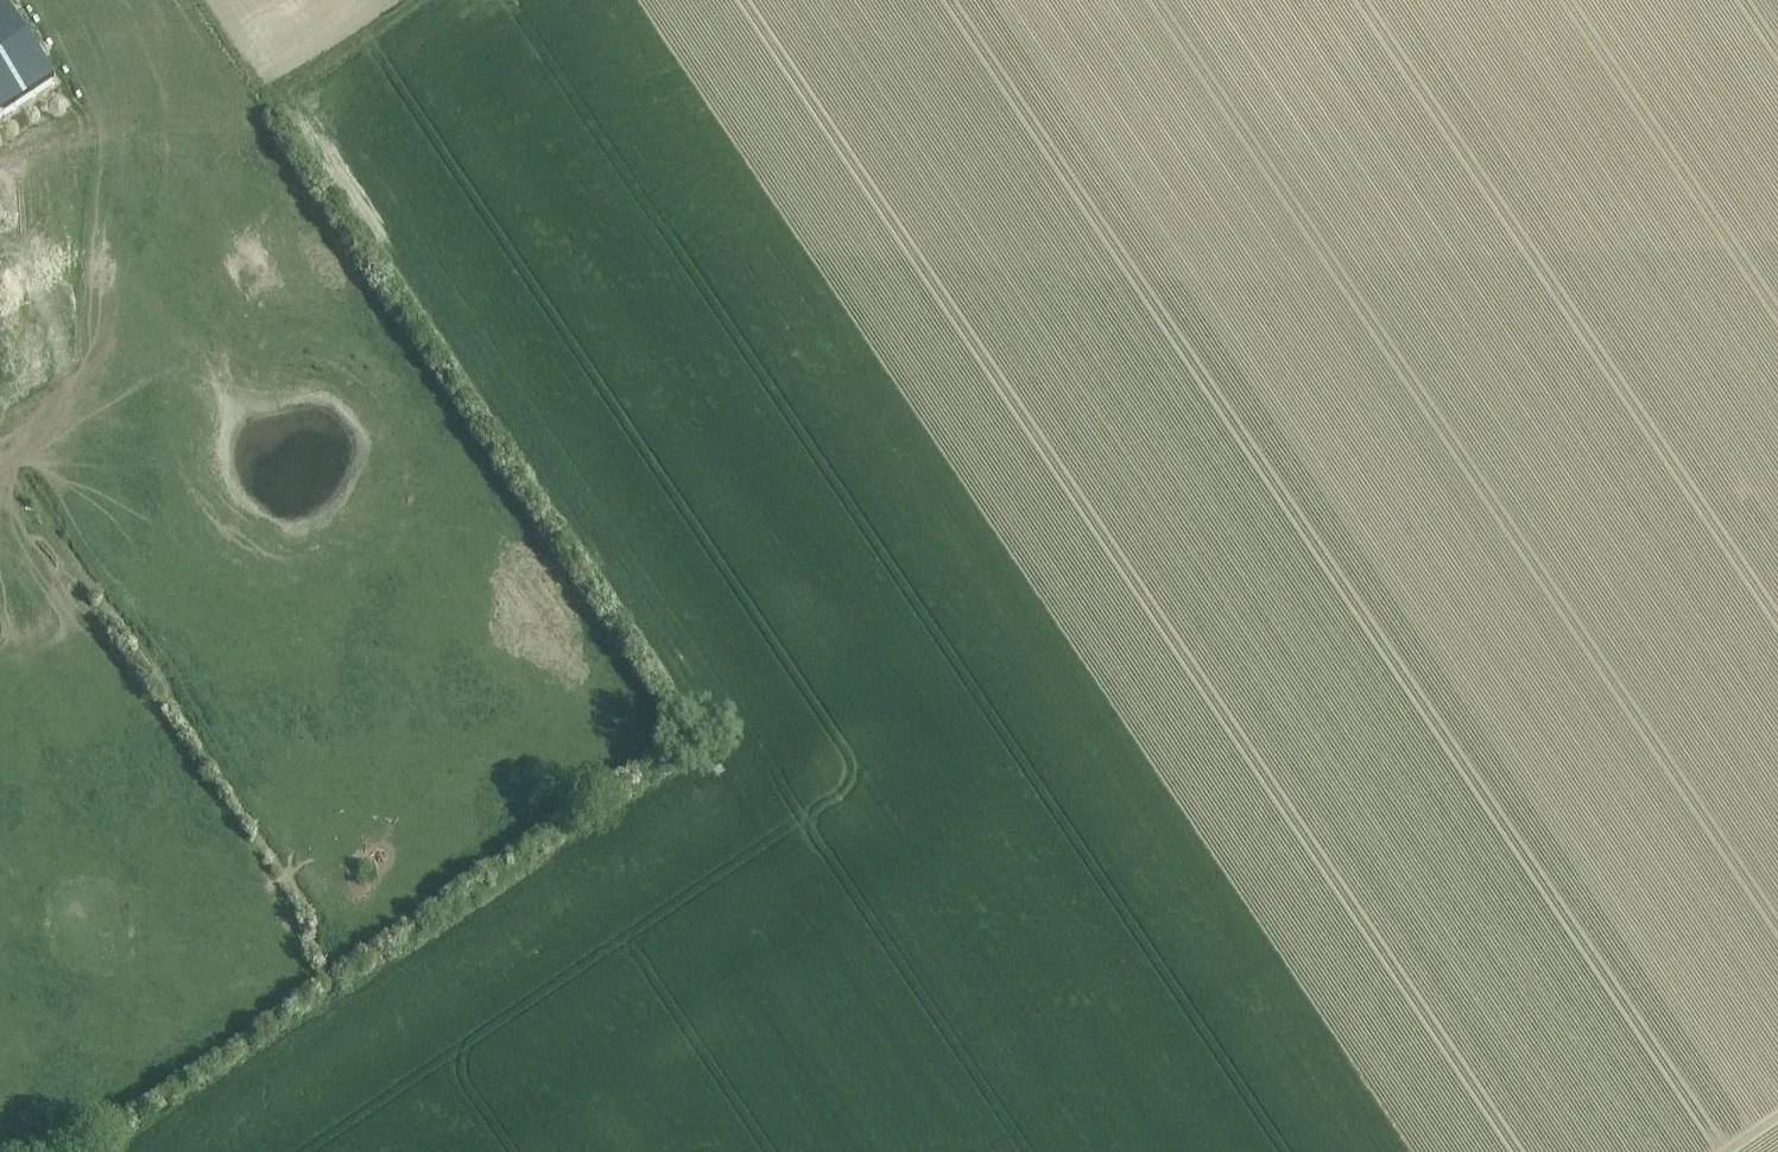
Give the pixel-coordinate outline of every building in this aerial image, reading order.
[(0,5),(0,119),(54,83),(2,3),(0,5)]
